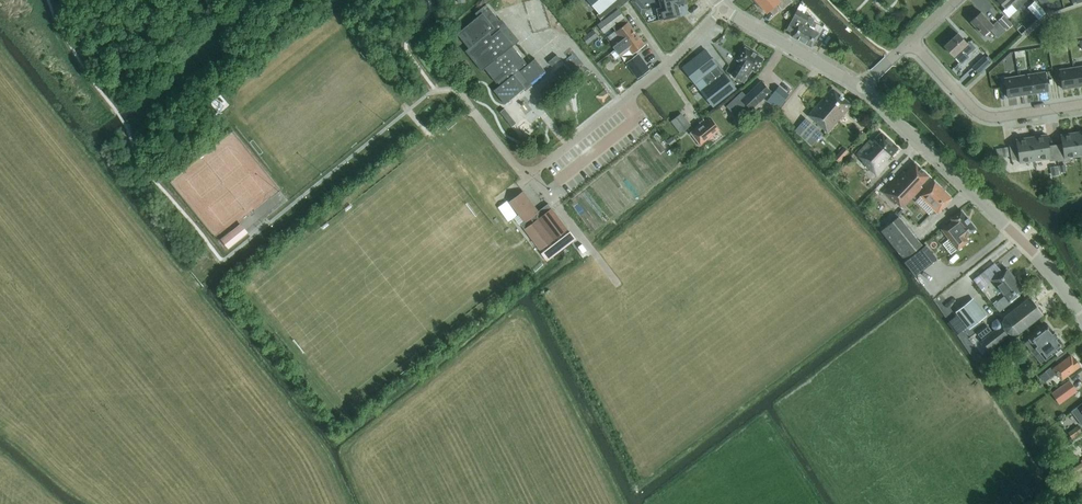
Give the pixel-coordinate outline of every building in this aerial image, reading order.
[(600,12),(596,15),(602,21),(618,8),(628,0),(589,0),(600,12)] [(640,7),(640,3),(638,0),(633,0),(631,1),(637,9),(640,7)] [(685,2),(684,0),(660,0),(661,4),(662,7),(656,8),(659,20),(660,20),(680,14),(677,4),(685,2)] [(763,8),(767,12),(777,4),(782,9),(792,1),(791,0),(759,0),(756,2),(756,3),(761,9),(763,8)] [(1006,8),(1011,3),(1017,9),(1026,0),(999,0),(1006,8)] [(1028,7),(1038,18),(1045,12),(1035,1),(1028,7)] [(519,41),(505,24),(504,25),(486,4),(476,13),(478,16),(457,33),(468,48),(465,51),(481,71),(484,68),(496,83),(497,82),(500,85),(493,90),(505,104),(545,71),(535,58),(527,64),(513,46),(519,41)] [(793,33),(791,36),(812,47),(819,33),(814,30),(815,28),(810,25),(810,24),(809,23),(812,17),(803,12),(806,7),(801,4),(798,10),(787,30),(793,33)] [(625,17),(618,8),(602,21),(598,25),(605,33),(625,17)] [(993,25),(981,12),(971,21),(983,35),(989,28),(997,37),(1005,30),(997,21),(993,25)] [(998,20),(1007,30),(1013,25),(1004,15),(998,20)] [(612,44),(616,50),(625,42),(637,33),(628,22),(616,31),(621,37),(612,44)] [(587,44),(598,36),(593,30),(582,38),(587,44)] [(637,33),(625,42),(616,50),(621,56),(629,49),(633,54),(645,45),(637,33)] [(944,46),(954,56),(961,63),(969,56),(967,54),(970,52),(974,56),(977,53),(977,51),(974,48),(975,47),(969,41),(967,43),(958,33),(944,46)] [(755,72),(764,59),(745,47),(737,60),(740,62),(732,76),(744,83),(749,74),(752,70),(755,72)] [(681,66),(712,106),(736,88),(705,48),(681,66)] [(557,54),(549,61),(553,66),(561,59),(557,54)] [(635,56),(626,64),(637,78),(647,71),(635,56)] [(978,72),(990,62),(984,56),(973,66),(978,72)] [(1081,85),(1081,65),(1072,66),(1075,86),(1081,85)] [(1075,86),(1072,66),(1058,69),(1061,88),(1075,86)] [(1031,93),(1045,91),(1042,71),(1028,73),(1031,93)] [(1018,95),(1031,93),(1028,73),(1015,75),(1018,95)] [(1018,95),(1015,75),(1002,77),(1005,97),(1018,95)] [(771,90),(762,81),(742,99),(743,100),(751,109),(771,90)] [(774,102),(781,109),(786,102),(787,102),(786,101),(790,96),(781,88),(778,85),(773,90),(768,96),(770,98),(774,102)] [(828,131),(852,105),(833,87),(809,114),(828,131)] [(516,122),(504,108),(500,112),(512,126),(516,122)] [(687,129),(677,116),(671,121),(680,133),(687,129)] [(720,129),(710,117),(691,132),(701,145),(720,129)] [(797,129),(813,147),(825,137),(809,119),(797,129)] [(888,160),(899,148),(881,131),(872,141),(870,140),(857,154),(856,155),(877,176),(890,162),(888,160)] [(1057,159),(1080,156),(1076,132),(1060,135),(1061,135),(1063,144),(1055,145),(1057,159)] [(1047,134),(1032,137),(1035,160),(1049,158),(1049,161),(1056,159),(1057,161),(1057,159),(1055,145),(1048,146),(1047,135),(1048,135),(1047,134)] [(671,146),(677,141),(673,136),(667,140),(671,146)] [(1019,163),(1035,160),(1032,137),(1016,139),(1016,140),(1017,144),(1009,145),(1011,161),(1011,159),(1018,158),(1019,163)] [(844,147),(835,157),(840,162),(850,153),(844,147)] [(1001,148),(1003,157),(1009,156),(1008,147),(1001,148)] [(921,185),(929,176),(915,162),(905,172),(903,171),(883,191),(896,204),(898,202),(903,207),(922,187),(921,185)] [(1050,167),(1052,176),(1059,175),(1058,166),(1050,167)] [(935,181),(920,196),(938,213),(952,198),(935,181)] [(523,191),(509,202),(524,222),(521,224),(540,250),(568,229),(548,203),(538,211),(523,191)] [(951,219),(952,221),(941,229),(958,250),(969,241),(965,237),(976,228),(962,210),(951,219)] [(887,220),(888,222),(889,223),(889,224),(881,231),(901,255),(904,259),(922,245),(918,240),(899,216),(897,214),(896,212),(887,220)] [(241,223),(221,239),(229,248),(248,232),(241,223)] [(548,260),(576,239),(570,232),(542,253),(548,260)] [(926,244),(904,261),(915,275),(937,258),(926,244)] [(1001,290),(1005,296),(1001,300),(1007,308),(1021,296),(1019,294),(1024,290),(1016,279),(1007,268),(992,279),(998,286),(1001,290)] [(994,329),(982,339),(990,349),(1008,335),(1002,327),(1003,327),(1006,332),(1011,334),(1018,333),(1043,313),(1030,296),(1005,316),(1003,322),(1001,320),(996,319),(993,322),(992,327),(994,329)] [(1001,313),(1007,308),(1001,300),(995,305),(1001,313)] [(982,318),(969,301),(956,311),(969,328),(982,318)] [(1046,359),(1064,345),(1048,324),(1029,338),(1029,339),(1025,342),(1041,362),(1045,359),(1046,359)] [(1057,373),(1062,379),(1080,366),(1073,357),(1072,358),(1070,355),(1053,369),(1052,366),(1045,371),(1040,376),(1045,382),(1057,373)] [(1078,391),(1074,385),(1070,380),(1060,387),(1052,393),(1060,405),(1078,391)] [(1072,411),(1081,423),(1081,404),(1072,411)] [(1071,438),(1081,431),(1078,425),(1068,432),(1071,438)] [(1050,442),(1039,449),(1043,455),(1054,448),(1050,442)] [(1047,461),(1055,464),(1057,455),(1049,453),(1047,461)] [(1081,470),(1081,462),(1070,470),(1074,475),(1081,470)]
